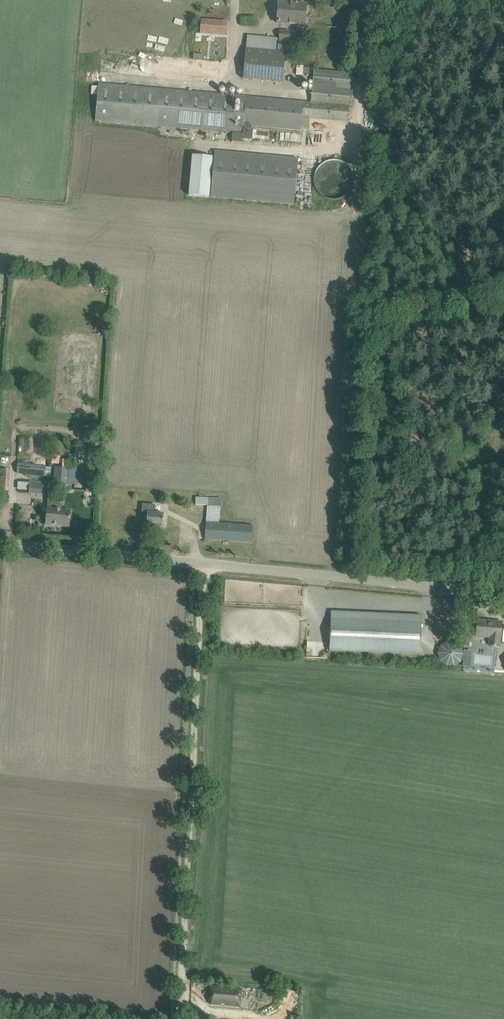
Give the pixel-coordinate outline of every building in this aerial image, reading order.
[(296,3),(278,3),(277,24),(305,26),(306,4),(298,4),(298,3),(296,3)] [(225,36),(227,22),(202,20),(201,34),(225,36)] [(282,82),(285,52),(284,52),(285,45),(289,45),(290,31),(279,30),(279,44),(279,46),(277,46),(276,51),(246,48),(243,79),(282,82)] [(311,102),(98,83),(95,121),(243,134),(244,125),(309,131),(311,118),(347,121),(352,73),(314,70),(311,102)] [(298,158),(214,151),(211,197),(294,204),(298,158)] [(193,155),(189,196),(209,198),(212,157),(193,155)] [(334,199),(335,199),(336,199),(337,199),(338,199),(339,199),(340,199),(340,198),(341,198),(342,198),(343,197),(344,197),(345,196),(346,196),(346,195),(347,195),(347,194),(348,194),(348,193),(349,193),(349,192),(350,192),(350,191),(351,190),(351,189),(352,189),(352,188),(352,187),(353,186),(353,185),(353,184),(353,183),(354,182),(354,181),(354,180),(354,179),(354,178),(354,177),(353,177),(353,176),(353,175),(353,174),(353,173),(352,173),(352,172),(352,171),(351,170),(351,169),(350,169),(350,168),(349,167),(348,167),(348,166),(347,165),(346,164),(345,164),(345,163),(344,163),(343,162),(342,162),(341,162),(340,161),(339,161),(338,161),(337,161),(336,160),(335,160),(334,160),(333,160),(332,160),(332,161),(331,161),(330,161),(329,161),(328,161),(328,162),(327,162),(326,162),(325,162),(325,163),(324,163),(323,164),(322,164),(322,165),(321,165),(321,166),(320,166),(320,167),(319,167),(319,168),(318,168),(318,169),(317,170),(317,171),(317,172),(316,172),(316,173),(316,174),(315,174),(315,175),(315,176),(315,177),(315,178),(315,179),(315,180),(315,181),(315,182),(315,183),(315,184),(315,185),(316,186),(316,187),(316,188),(317,188),(317,189),(317,190),(318,190),(318,191),(319,192),(320,193),(320,194),(321,194),(322,195),(323,196),(324,196),(324,197),(325,197),(326,198),(327,198),(328,198),(329,199),(330,199),(331,199),(332,199),(333,199),(334,199)] [(61,455),(53,454),(51,463),(60,464),(60,467),(55,467),(53,484),(68,486),(70,467),(69,467),(69,459),(60,459),(61,455)] [(45,465),(16,462),(15,473),(44,476),(45,465)] [(30,483),(29,493),(50,494),(51,482),(30,480),(30,483)] [(196,502),(195,504),(207,505),(208,497),(196,497),(196,502)] [(142,504),(141,518),(147,518),(146,526),(148,526),(148,529),(157,530),(157,527),(160,527),(163,527),(163,522),(164,517),(164,512),(155,512),(155,505),(142,504)] [(46,524),(69,527),(70,517),(70,508),(58,507),(48,506),(46,524)] [(206,529),(205,539),(252,543),(253,533),(253,526),(219,523),(206,522),(206,529)] [(404,622),(331,619),(329,650),(420,654),(421,623),(421,627),(404,626),(404,622)] [(492,622),(478,620),(476,636),(488,637),(487,646),(498,647),(499,638),(500,638),(502,622),(501,622),(501,623),(492,622)] [(452,669),(466,657),(450,640),(436,653),(452,669)] [(240,991),(209,988),(208,1000),(211,1001),(210,1005),(238,1007),(240,991)]
